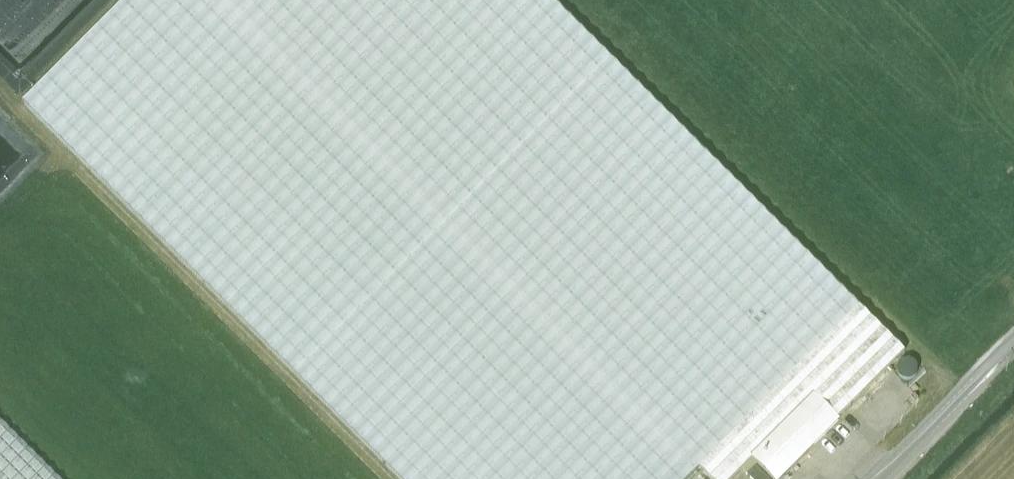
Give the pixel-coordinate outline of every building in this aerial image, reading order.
[(729,437),(858,307),(550,0),(124,0),(21,103),(398,478),(688,478),(698,469),(729,437)] [(812,396),(836,420),(904,353),(858,307),(729,437),(698,469),(707,478),(730,478),(740,469),(750,458),(812,396)] [(836,420),(812,396),(750,458),(756,464),(771,478),(780,478),(838,422),(836,420)] [(0,421),(0,478),(58,478),(0,421)] [(754,466),(756,464),(750,458),(740,469),(750,478),(766,478),(754,466)]
